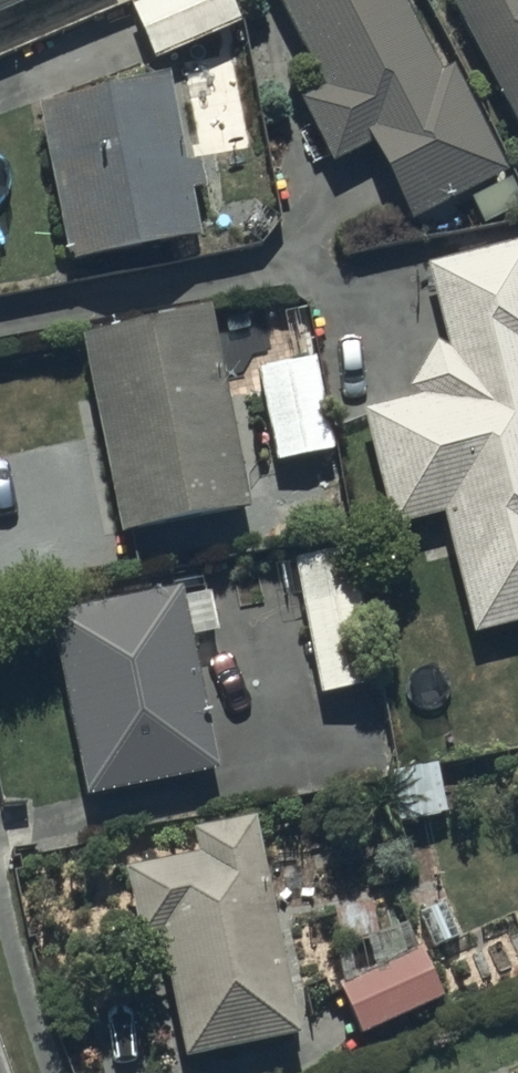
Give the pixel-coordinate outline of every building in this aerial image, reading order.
[(67,0),(0,0),(0,29),(67,0)] [(154,73),(242,37),(227,0),(175,0),(131,18),(154,73)] [(508,188),(455,79),(443,85),(401,0),(272,0),(323,103),(301,114),(333,179),(371,161),(409,237),(471,207),(483,232),(517,215),(517,207),(508,188)] [(451,13),(517,140),(517,0),(476,0),(451,13)] [(113,109),(38,122),(67,281),(200,257),(192,209),(206,206),(201,176),(186,179),(170,93),(112,103),(113,109)] [(449,363),(437,356),(408,403),(423,410),(364,424),(393,541),(445,529),(475,650),(517,640),(517,257),(428,279),(449,363)] [(260,321),(211,330),(82,355),(121,553),(250,528),(221,379),(268,363),(260,321)] [(317,370),(257,381),(276,477),(336,465),(317,370)] [(353,556),(292,568),(320,709),(381,697),(353,556)] [(220,786),(182,600),(49,627),(87,813),(220,786)] [(441,777),(388,785),(396,838),(449,830),(441,777)] [(257,833),(192,846),(197,870),(125,885),(139,955),(159,951),(184,1072),(202,1072),(301,1053),(257,833)] [(421,961),(339,996),(362,1048),(443,1012),(421,961)]
